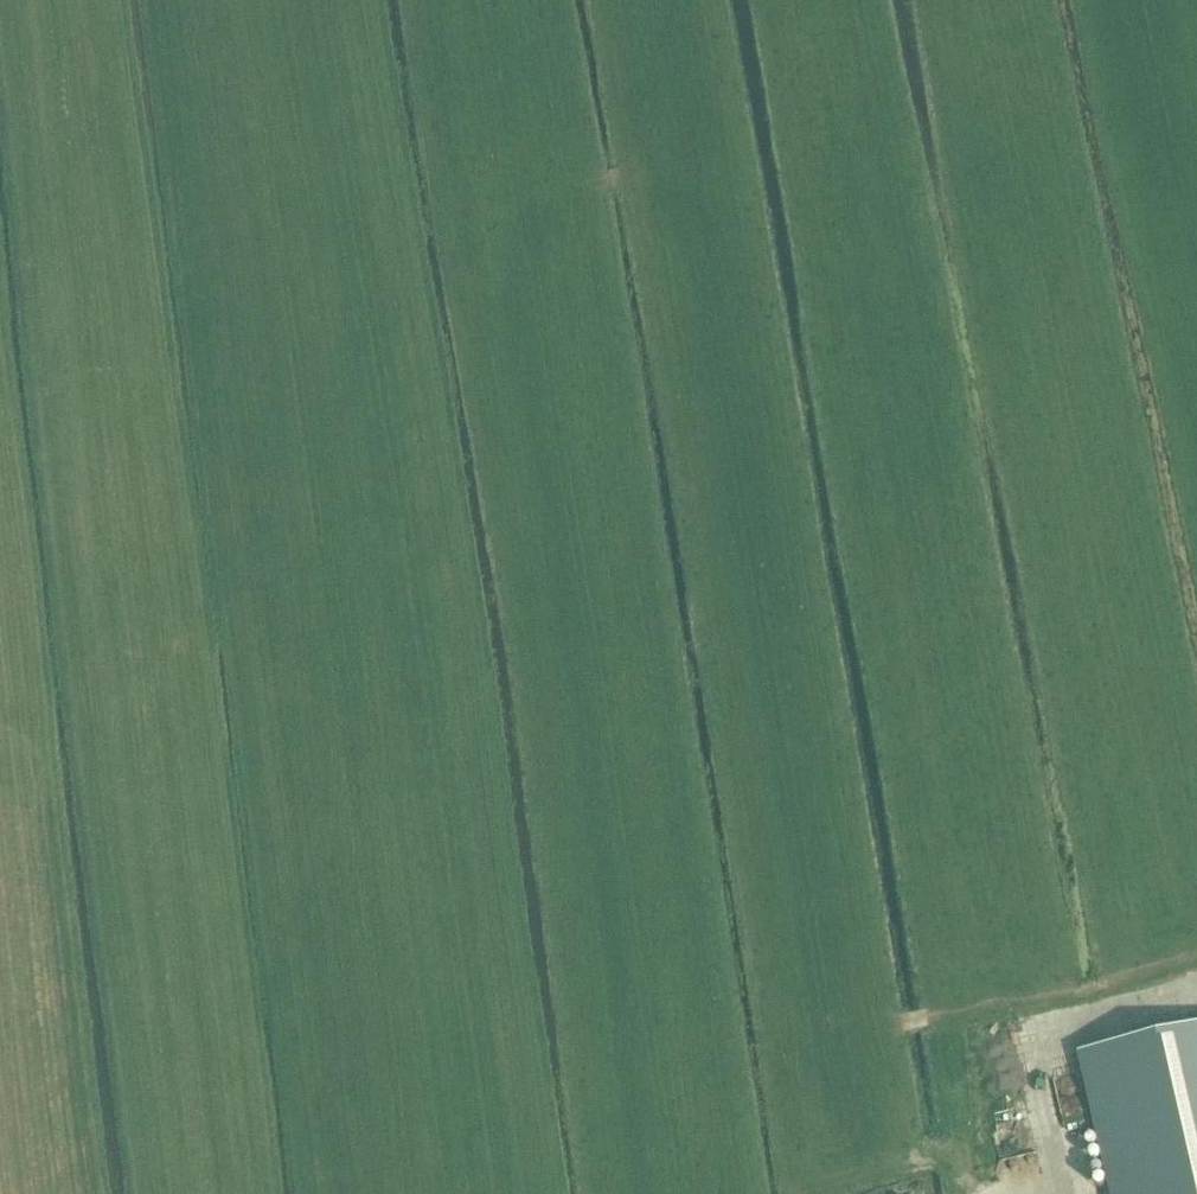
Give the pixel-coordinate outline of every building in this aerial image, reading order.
[(1083,1054),(1115,1193),(1196,1193),(1196,1028),(1083,1054)]
